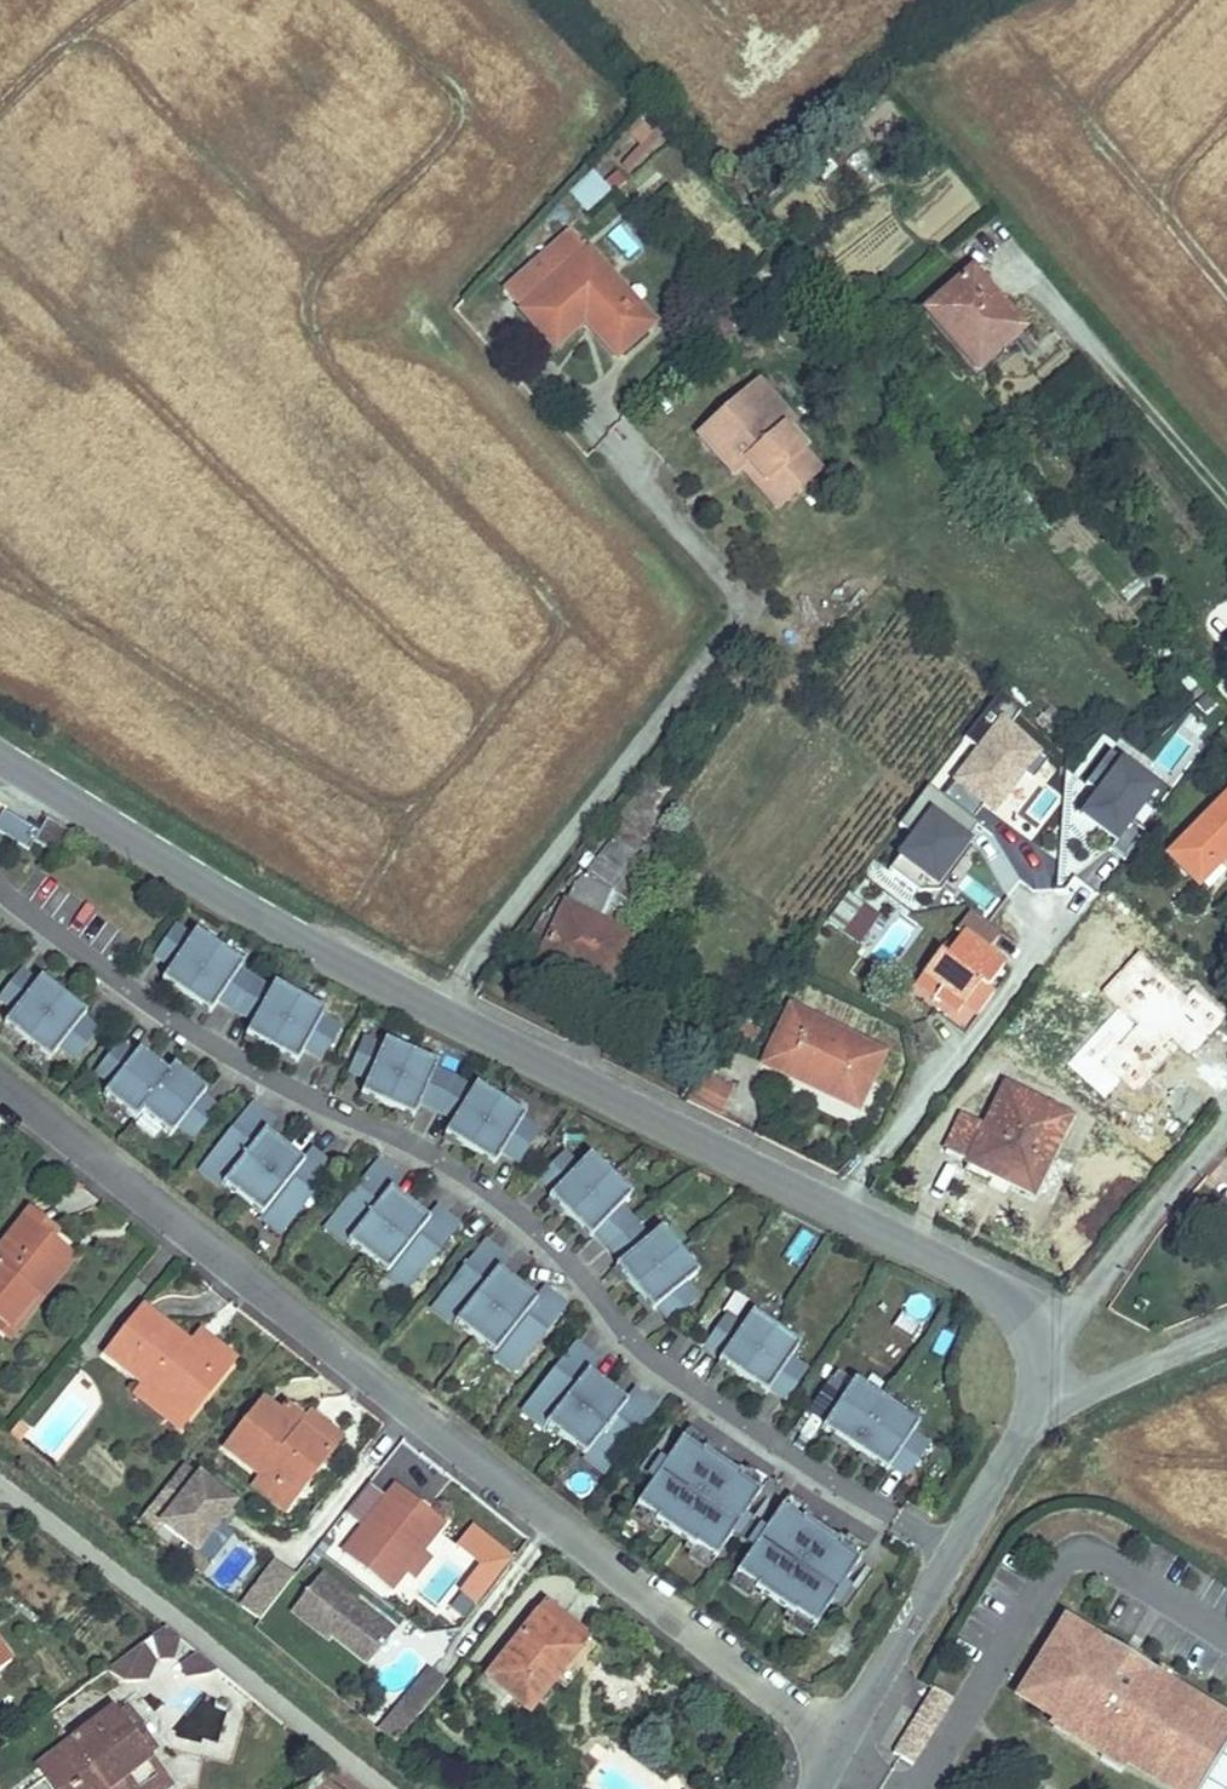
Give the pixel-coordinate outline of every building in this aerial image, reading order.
[(628,171),(659,136),(641,120),(610,156),(628,171)] [(593,171),(568,194),(587,215),(612,192),(593,171)] [(587,254),(569,232),(547,251),(548,252),(566,272),(587,254)] [(644,332),(605,288),(613,282),(587,254),(566,272),(548,252),(547,251),(501,291),(553,348),(581,323),(587,318),(619,353),(644,332)] [(1022,328),(973,270),(925,311),(975,369),(1022,328)] [(651,326),(649,323),(613,282),(605,288),(644,332),(651,326)] [(619,353),(587,318),(581,323),(613,359),(619,353)] [(794,421),(758,382),(739,401),(739,402),(773,439),(775,440),(785,430),(794,421)] [(795,456),(802,449),(785,430),(775,440),(773,439),(739,402),(739,401),(698,437),(733,477),(740,470),(747,464),(781,502),(782,503),(812,477),(811,476),(795,456)] [(812,477),(820,468),(802,449),(795,456),(811,476),(812,477)] [(781,502),(747,464),(740,470),(776,510),(782,503),(781,502)] [(997,716),(948,782),(993,816),(1042,750),(997,716)] [(1114,754),(1071,812),(1116,845),(1159,786),(1114,754)] [(1047,820),(1060,796),(1043,786),(1030,811),(1047,820)] [(937,889),(977,824),(930,796),(890,861),(937,889)] [(1226,879),(1226,801),(1172,856),(1211,895),(1226,879)] [(30,853),(35,844),(60,859),(74,835),(48,820),(40,834),(4,812),(0,820),(0,835),(30,853)] [(652,829),(630,816),(622,828),(644,841),(645,841),(652,829)] [(631,937),(614,929),(596,920),(603,908),(610,897),(645,841),(644,841),(622,828),(565,905),(540,959),(566,970),(569,964),(570,965),(608,983),(609,984),(631,937)] [(888,907),(872,895),(862,906),(864,907),(878,918),(886,908),(888,907)] [(859,944),(878,918),(864,907),(862,906),(849,896),(828,923),(859,944)] [(627,904),(627,903),(611,897),(610,897),(603,908),(596,920),(614,929),(627,904)] [(986,989),(1001,968),(983,954),(995,940),(967,917),(953,933),(959,938),(949,952),(943,960),(937,956),(920,977),(921,978),(937,990),(933,997),(961,1019),(967,1011),(974,1017),(992,994),(986,989)] [(172,969),(163,982),(211,1015),(220,1002),(237,1013),(254,1023),(247,1037),(298,1065),(305,1051),(322,1061),(340,1029),(323,1019),(326,1013),(275,985),(272,991),(255,983),(240,972),(244,966),(196,933),(192,939),(176,928),(156,958),(172,969)] [(943,960),(949,952),(944,948),(937,956),(943,960)] [(608,983),(570,965),(569,964),(566,970),(605,989),(609,984),(608,983)] [(5,1026),(51,1062),(61,1049),(76,1061),(99,1032),(84,1020),(87,1015),(42,980),(38,985),(22,973),(0,1001),(15,1013),(5,1026)] [(937,990),(921,978),(920,977),(916,984),(917,984),(933,997),(937,990)] [(882,1057),(788,1013),(768,1056),(769,1057),(785,1065),(787,1065),(783,1073),(856,1107),(882,1057)] [(1060,1074),(1085,1042),(1068,1030),(1067,1029),(1043,1062),(1059,1074),(1060,1074)] [(368,1081),(362,1095),(415,1119),(422,1104),(438,1112),(454,1122),(445,1136),(495,1167),(504,1153),(520,1163),(539,1133),(523,1122),(526,1116),(477,1085),(473,1091),(455,1080),(436,1072),(439,1065),(385,1042),(383,1048),(365,1040),(350,1073),(368,1081)] [(113,1087),(105,1097),(137,1122),(143,1115),(171,1137),(179,1128),(195,1140),(218,1110),(203,1098),(207,1093),(175,1067),(169,1074),(140,1051),(136,1057),(121,1044),(97,1075),(113,1087)] [(785,1065),(769,1057),(768,1056),(764,1065),(783,1073),(787,1065),(785,1065)] [(1034,1192),(1070,1117),(1058,1112),(1061,1103),(1052,1099),(1048,1107),(1006,1087),(987,1129),(962,1118),(947,1152),(971,1162),(974,1156),(1009,1173),(1005,1179),(1034,1192)] [(229,1179),(223,1186),(263,1217),(269,1210),(290,1226),(334,1170),(318,1157),(310,1168),(303,1162),(267,1134),(261,1129),(269,1118),(253,1105),(208,1162),(229,1179)] [(261,1129),(267,1134),(276,1123),(269,1118),(261,1129)] [(303,1162),(310,1168),(318,1157),(312,1152),(303,1162)] [(554,1193),(550,1198),(592,1238),(596,1234),(610,1247),(622,1262),(617,1267),(654,1311),(659,1307),(672,1322),(699,1299),(687,1284),(699,1274),(662,1229),(649,1239),(636,1223),(620,1208),(632,1196),(590,1156),(579,1168),(565,1154),(540,1180),(554,1193)] [(1005,1179),(1009,1173),(974,1156),(971,1162),(972,1163),(1002,1177),(1005,1179)] [(203,1170),(223,1186),(229,1179),(208,1162),(203,1170)] [(355,1236),(349,1244),(388,1275),(395,1267),(415,1284),(460,1227),(444,1214),(435,1225),(429,1220),(393,1191),(386,1186),(395,1176),(378,1163),(334,1220),(355,1236)] [(386,1186),(393,1191),(401,1181),(395,1176),(386,1186)] [(429,1220),(435,1225),(444,1214),(437,1209),(429,1220)] [(263,1217),(284,1234),(290,1226),(269,1210),(263,1217)] [(61,1247),(26,1218),(0,1251),(0,1325),(8,1331),(36,1297),(26,1288),(61,1247)] [(328,1227),(349,1244),(355,1236),(334,1220),(328,1227)] [(462,1316),(456,1324),(496,1355),(502,1347),(522,1364),(567,1307),(551,1294),(542,1305),(536,1300),(500,1271),(493,1266),(502,1255),(486,1243),(441,1300),(462,1316)] [(15,1338),(42,1304),(77,1260),(61,1247),(26,1288),(36,1297),(8,1331),(15,1338)] [(493,1266),(500,1271),(508,1261),(502,1255),(493,1266)] [(388,1275),(409,1291),(415,1284),(395,1267),(388,1275)] [(536,1300),(542,1305),(551,1294),(544,1289),(536,1300)] [(435,1307),(456,1324),(462,1316),(441,1300),(435,1307)] [(187,1422),(231,1367),(208,1348),(202,1355),(189,1345),(145,1309),(106,1356),(145,1387),(187,1422)] [(724,1356),(720,1361),(768,1394),(772,1388),(787,1400),(808,1370),(792,1359),(801,1345),(753,1313),(744,1326),(728,1315),(707,1345),(724,1356)] [(237,1360),(201,1331),(189,1345),(202,1355),(208,1348),(231,1367),(237,1361),(237,1360)] [(553,1417),(547,1425),(586,1456),(592,1449),(613,1465),(658,1408),(642,1396),(633,1406),(627,1401),(591,1373),(584,1367),(593,1357),(576,1344),(532,1401),(553,1417)] [(496,1355),(516,1371),(522,1364),(502,1347),(496,1355)] [(593,1357),(584,1367),(591,1373),(599,1362),(593,1357)] [(832,1380),(811,1412),(827,1422),(823,1428),(888,1471),(892,1465),(908,1476),(929,1444),(913,1434),(920,1423),(855,1380),(848,1391),(832,1380)] [(180,1430),(187,1422),(145,1387),(138,1396),(180,1430)] [(635,1390),(627,1401),(633,1406),(642,1396),(635,1390)] [(293,1502),(332,1452),(281,1412),(265,1399),(226,1448),(262,1478),(293,1502)] [(526,1409),(547,1425),(553,1417),(532,1401),(526,1409)] [(332,1452),(343,1439),(313,1415),(306,1423),(286,1407),(281,1412),(332,1452)] [(656,1521),(676,1534),(696,1548),(697,1546),(717,1559),(762,1493),(742,1480),(743,1478),(704,1451),(702,1453),(683,1439),(638,1506),(657,1519),(656,1521)] [(586,1456),(607,1473),(613,1465),(592,1449),(586,1456)] [(234,1505),(185,1465),(140,1521),(157,1535),(164,1526),(210,1564),(225,1545),(230,1549),(247,1527),(228,1513),(234,1505)] [(293,1502),(262,1478),(255,1487),(256,1488),(285,1512),(286,1511),(293,1502)] [(427,1543),(443,1524),(420,1504),(411,1516),(389,1497),(372,1483),(350,1511),(366,1525),(343,1553),(389,1589),(406,1569),(427,1543)] [(420,1504),(398,1486),(389,1497),(411,1516),(420,1504)] [(782,1507),(737,1573),(757,1587),(756,1589),(796,1615),(797,1613),(817,1627),(861,1560),(842,1547),(843,1545),(836,1540),(804,1518),(802,1520),(782,1507)] [(420,1591),(463,1622),(513,1554),(469,1523),(420,1591)] [(232,1583),(256,1557),(240,1542),(216,1568),(232,1583)] [(437,1552),(427,1543),(406,1569),(416,1577),(437,1552)] [(259,1621),(294,1577),(275,1563),(240,1607),(259,1621)] [(320,1575),(290,1612),(328,1642),(331,1639),(366,1666),(393,1633),(320,1575)] [(530,1712),(589,1639),(547,1605),(488,1678),(530,1712)] [(174,1658),(181,1639),(167,1627),(163,1630),(154,1637),(160,1658),(174,1658)] [(1070,1627),(1065,1635),(1087,1648),(1092,1641),(1070,1627)] [(1220,1742),(1200,1730),(1207,1718),(1142,1678),(1145,1673),(1127,1662),(1123,1670),(1108,1661),(1087,1648),(1065,1635),(1056,1630),(1016,1697),(1046,1715),(1066,1727),(1061,1735),(1096,1756),(1099,1751),(1161,1788),(1165,1788),(1171,1779),(1187,1788),(1192,1788),(1220,1742)] [(1092,1641),(1087,1648),(1108,1661),(1113,1654),(1092,1641)] [(0,1646),(0,1671),(12,1663),(0,1646)] [(147,1672),(155,1663),(141,1646),(114,1666),(123,1681),(144,1677),(147,1672)] [(1113,1654),(1108,1661),(1123,1670),(1127,1662),(1113,1654)] [(216,1668),(201,1655),(185,1663),(189,1677),(209,1675),(216,1668)] [(419,1718),(447,1683),(431,1670),(403,1706),(419,1718)] [(1220,1742),(1226,1731),(1226,1723),(1145,1673),(1142,1678),(1207,1718),(1200,1730),(1220,1742)] [(147,1757),(156,1751),(139,1729),(140,1728),(128,1712),(118,1719),(112,1712),(40,1766),(47,1776),(57,1788),(121,1788),(127,1784),(131,1788),(168,1788),(170,1788),(147,1757)] [(1061,1735),(1066,1727),(1046,1715),(1041,1723),(1061,1735)] [(1200,1788),(1226,1788),(1226,1744),(1200,1788)] [(1099,1751),(1096,1756),(1150,1788),(1161,1788),(1099,1751)] [(333,1766),(303,1788),(362,1788),(333,1766)] [(1171,1779),(1165,1788),(1187,1788),(1171,1779)]
